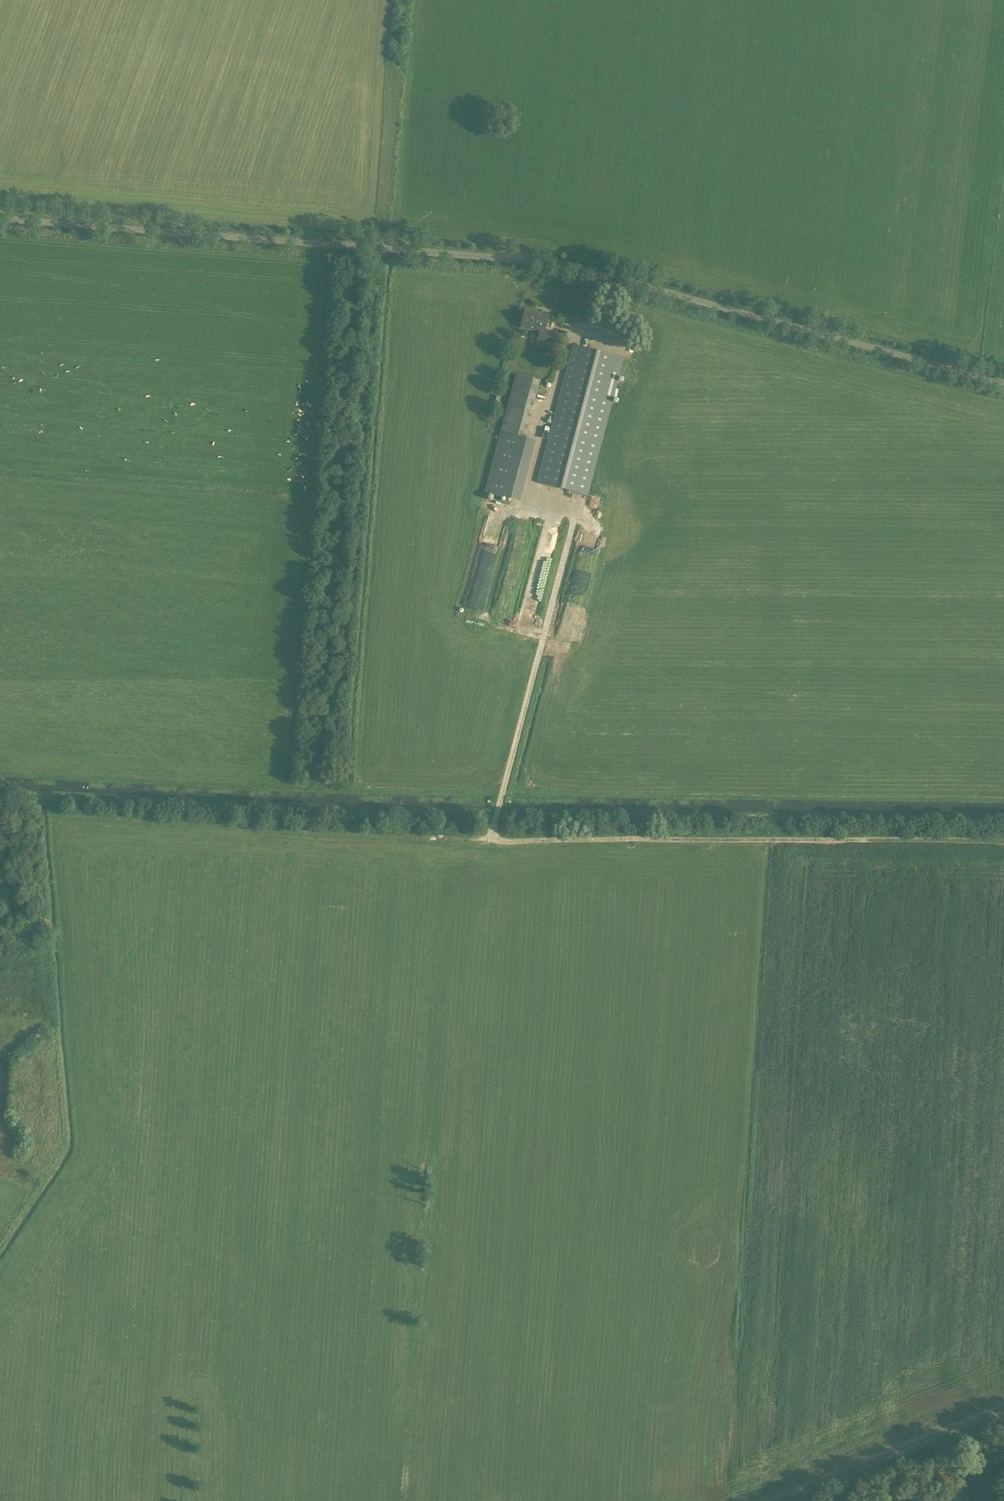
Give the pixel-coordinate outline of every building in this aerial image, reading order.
[(544,331),(548,316),(525,310),(520,328),(539,333),(537,343),(553,347),(556,334),(544,331)] [(588,496),(624,358),(573,345),(536,483),(588,496)] [(525,439),(540,381),(516,374),(500,433),(525,439)] [(526,440),(525,439),(500,433),(485,492),(510,499),(526,440)] [(939,1462),(930,1468),(940,1485),(949,1479),(939,1462)] [(910,1495),(922,1491),(919,1484),(908,1488),(910,1495)]
